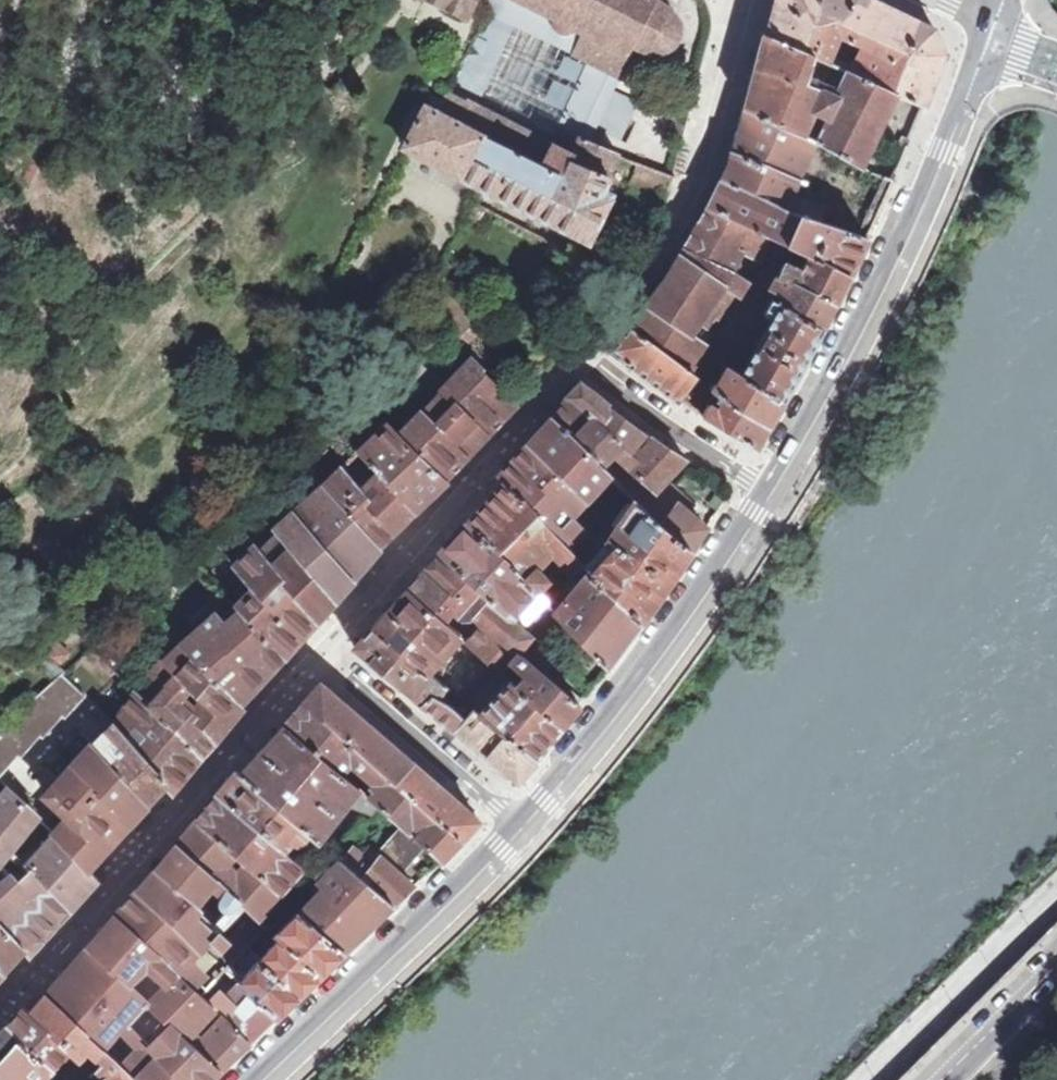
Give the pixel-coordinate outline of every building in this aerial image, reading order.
[(468,17),(474,3),(475,0),(432,0),(468,17)] [(484,6),(486,17),(448,90),(573,153),(580,137),(582,138),(588,125),(621,140),(638,101),(612,89),(617,77),(614,75),(614,74),(576,55),(575,56),(572,55),(573,54),(572,53),(573,50),(574,50),(577,44),(578,44),(579,43),(580,44),(582,39),(581,38),(582,38),(581,37),(584,30),(577,27),(574,30),(571,32),(568,33),(564,33),(560,31),(558,30),(555,27),(554,25),(553,22),(553,20),(553,18),(553,15),(522,0),(487,0),(484,6)] [(553,15),(553,18),(553,20),(553,22),(554,25),(555,27),(558,30),(560,31),(564,33),(568,33),(571,32),(574,30),(577,27),(584,30),(581,37),(582,38),(581,38),(582,39),(580,44),(579,43),(578,44),(577,44),(574,50),(573,50),(572,53),(573,54),(572,55),(575,56),(576,55),(614,74),(614,75),(617,77),(617,76),(618,76),(620,73),(619,72),(628,53),(631,47),(650,54),(651,52),(657,53),(663,53),(669,50),(672,49),(676,45),(678,43),(680,38),(681,36),(682,31),(682,28),(681,23),(679,17),(677,15),(675,12),(673,11),(674,9),(661,0),(522,0),(553,15)] [(831,56),(839,38),(861,48),(852,65),(849,72),(895,93),(925,107),(945,54),(935,29),(925,24),(874,0),(773,0),(770,8),(767,34),(829,62),(831,56)] [(745,109),(797,137),(861,167),(895,93),(849,72),(829,62),(767,34),(764,34),(756,67),(753,78),(753,79),(751,88),(745,109)] [(852,65),(831,56),(829,62),(849,72),(852,65)] [(404,147),(589,242),(591,238),(610,200),(609,199),(611,195),(604,190),(617,154),(618,153),(582,138),(580,137),(573,153),(448,90),(442,101),(436,113),(424,107),(404,147)] [(430,95),(424,107),(436,113),(442,101),(430,95)] [(730,163),(722,181),(776,206),(790,176),(781,172),(797,137),(745,109),(743,119),(739,131),(733,155),(731,161),(730,163)] [(676,175),(674,175),(638,162),(627,193),(664,211),(676,175)] [(715,195),(708,209),(770,238),(774,229),(789,236),(785,245),(808,256),(850,275),(860,255),(868,238),(826,224),(821,222),(794,213),(776,206),(722,181),(715,195)] [(799,197),(794,213),(821,222),(826,206),(799,197)] [(629,327),(681,361),(691,369),(713,336),(708,332),(735,291),(731,288),(735,281),(737,280),(733,273),(726,268),(736,249),(759,259),(770,238),(708,209),(685,247),(667,277),(645,306),(629,327)] [(604,268),(579,255),(572,269),(597,282),(604,268)] [(850,275),(808,256),(802,269),(788,262),(784,263),(780,274),(836,303),(843,289),(850,275)] [(785,295),(781,303),(824,328),(833,309),(836,303),(780,274),(771,288),(785,295)] [(770,297),(762,312),(773,318),(742,373),(741,375),(784,401),(811,352),(824,328),(781,303),(770,297)] [(636,369),(680,402),(682,399),(698,375),(691,369),(681,361),(629,327),(610,350),(636,369)] [(513,408),(516,405),(481,370),(482,369),(472,359),(464,368),(439,344),(376,409),(393,427),(446,478),(461,463),(488,435),(513,408)] [(716,392),(770,425),(781,406),(784,401),(741,375),(742,373),(729,366),(718,384),(716,383),(712,389),(716,392)] [(567,396),(569,398),(633,458),(624,467),(655,493),(667,481),(686,460),(687,459),(640,429),(618,412),(581,382),(567,396)] [(716,392),(702,415),(757,447),(760,441),(766,432),(770,426),(770,425),(716,392)] [(699,540),(705,532),(655,493),(624,467),(633,458),(569,398),(568,399),(558,411),(552,418),(598,466),(609,455),(620,464),(614,471),(618,473),(612,479),(634,502),(691,549),(699,540)] [(609,476),(598,466),(552,418),(537,433),(527,444),(587,499),(609,476)] [(448,479),(446,478),(393,427),(388,425),(386,423),(384,425),(381,427),(379,430),(379,434),(379,437),(363,451),(362,452),(416,510),(441,486),(448,479)] [(390,536),(396,531),(341,468),(314,436),(296,453),(303,460),(323,484),(380,548),(381,547),(380,546),(390,536)] [(412,514),(416,510),(362,452),(363,451),(351,438),(341,447),(351,459),(341,468),(396,531),(412,514)] [(596,539),(572,514),(587,499),(527,444),(517,456),(505,469),(498,477),(504,482),(578,556),(589,545),(588,544),(592,540),(593,541),(596,539)] [(667,481),(655,493),(705,532),(707,528),(684,509),(676,503),(681,497),(682,496),(667,481)] [(485,503),(468,523),(535,594),(548,581),(537,569),(554,552),(575,574),(583,565),(578,560),(580,558),(578,556),(504,482),(485,503)] [(380,548),(323,484),(282,522),(271,509),(264,515),(336,598),(358,574),(359,574),(369,563),(381,549),(380,548)] [(689,503),(681,497),(676,503),(684,509),(689,503)] [(588,570),(643,621),(644,620),(668,584),(691,549),(634,502),(607,540),(613,545),(588,570)] [(336,598),(264,515),(246,532),(247,533),(318,619),(336,598)] [(535,594),(468,523),(455,537),(441,552),(440,553),(512,619),(535,594)] [(250,577),(233,595),(285,656),(306,633),(318,619),(247,533),(227,554),(250,577)] [(518,654),(532,637),(524,629),(512,619),(440,553),(432,561),(423,572),(518,653),(518,654)] [(626,644),(643,621),(588,570),(553,613),(608,668),(622,648),(626,644)] [(510,662),(518,653),(423,572),(414,581),(407,590),(458,638),(465,629),(474,636),(466,645),(500,674),(510,662)] [(229,590),(180,642),(242,703),(271,672),(285,656),(233,595),(229,590)] [(458,638),(407,590),(391,606),(373,626),(452,692),(464,702),(475,690),(445,665),(443,668),(438,663),(458,638)] [(536,617),(547,605),(535,594),(512,619),(524,629),(536,617)] [(452,692),(373,626),(355,646),(408,692),(455,732),(467,719),(451,704),(437,696),(441,689),(449,696),(452,692)] [(245,706),(242,703),(180,642),(150,671),(134,692),(202,757),(214,743),(228,725),(245,706)] [(90,648),(65,672),(75,684),(102,659),(90,648)] [(551,681),(518,654),(518,653),(510,662),(525,675),(515,687),(562,726),(570,716),(579,704),(551,681)] [(35,817),(40,822),(47,815),(39,807),(60,780),(48,769),(81,733),(93,744),(112,723),(107,716),(75,684),(65,672),(0,729),(0,786),(35,817)] [(316,689),(304,702),(395,782),(413,762),(358,715),(321,683),(316,689)] [(542,749),(562,726),(515,687),(511,683),(479,714),(534,757),(537,753),(538,754),(542,749)] [(134,692),(112,723),(165,784),(164,785),(169,790),(168,791),(170,793),(171,792),(172,793),(194,767),(200,760),(202,757),(134,692)] [(395,782),(304,702),(291,716),(284,724),(341,776),(350,766),(354,761),(358,765),(355,769),(365,778),(369,774),(380,784),(373,791),(370,789),(364,795),(372,802),(441,860),(452,848),(460,840),(395,782)] [(538,761),(534,757),(479,714),(475,711),(467,719),(455,732),(498,767),(518,784),(538,761)] [(165,784),(112,723),(93,744),(147,804),(158,792),(164,785),(165,784)] [(364,795),(341,776),(284,724),(260,751),(259,750),(240,772),(316,838),(318,839),(336,816),(354,793),(365,810),(372,802),(364,795)] [(147,804),(93,744),(73,766),(130,823),(138,813),(147,804)] [(413,762),(395,782),(460,840),(479,820),(446,791),(413,762)] [(39,807),(47,815),(40,822),(53,834),(89,868),(109,846),(130,823),(73,766),(60,780),(39,807)] [(316,838),(240,772),(237,770),(230,779),(219,792),(260,828),(271,837),(287,851),(294,844),(297,845),(300,845),(304,851),(316,838)] [(373,785),(370,789),(373,791),(380,784),(369,774),(365,778),(373,785)] [(0,786),(0,862),(20,834),(35,817),(0,786)] [(305,866),(287,851),(271,837),(265,843),(254,834),(260,828),(219,792),(211,802),(196,820),(280,894),(298,873),(305,866)] [(280,894),(196,820),(189,828),(177,843),(259,916),(280,894)] [(24,950),(28,955),(70,909),(98,878),(89,868),(53,834),(25,861),(35,871),(20,886),(0,867),(0,924),(24,950)] [(342,860),(349,853),(335,841),(329,848),(339,858),(342,860)] [(259,916),(177,843),(171,851),(158,866),(248,948),(270,926),(259,916)] [(394,905),(414,886),(370,847),(364,854),(355,846),(349,853),(342,860),(394,905)] [(339,858),(319,878),(312,885),(318,890),(298,910),(345,951),(370,928),(394,905),(342,860),(339,858)] [(248,948),(158,866),(151,874),(138,888),(226,970),(248,948)] [(313,873),(305,866),(298,873),(306,880),(313,873)] [(319,878),(313,873),(306,880),(312,885),(319,878)] [(203,995),(226,970),(138,888),(129,899),(116,914),(203,995)] [(327,969),(345,951),(298,910),(278,933),(281,936),(261,959),(300,994),(327,969)] [(214,1007),(210,1002),(203,995),(116,914),(107,924),(88,946),(172,1023),(187,1037),(195,1029),(207,1015),(214,1007)] [(4,971),(14,961),(24,950),(0,924),(0,967),(4,971)] [(149,1047),(152,1044),(141,1033),(147,1027),(158,1038),(172,1023),(88,946),(71,965),(47,994),(104,1048),(123,1028),(140,1045),(122,1064),(139,1079),(181,1079),(149,1047)] [(290,1004),(300,994),(261,959),(240,983),(276,1017),(290,1004)] [(276,1017),(240,983),(225,997),(220,992),(210,1002),(214,1007),(223,1016),(249,1043),(262,1030),(276,1017)] [(104,1048),(47,994),(38,1004),(31,1012),(25,1006),(7,1026),(53,1068),(70,1051),(79,1060),(87,1050),(96,1056),(104,1048)] [(216,1024),(223,1016),(214,1007),(207,1015),(216,1024)] [(249,1043),(223,1016),(216,1024),(204,1037),(195,1029),(187,1037),(221,1069),(237,1054),(249,1043)] [(221,1069),(187,1037),(172,1023),(158,1038),(152,1044),(149,1047),(181,1079),(209,1079),(221,1069)] [(53,1068),(7,1026),(0,1034),(0,1079),(43,1079),(45,1078),(48,1079),(65,1079),(53,1068)] [(122,1064),(111,1054),(100,1065),(100,1070),(105,1075),(100,1079),(139,1079),(122,1064)]
